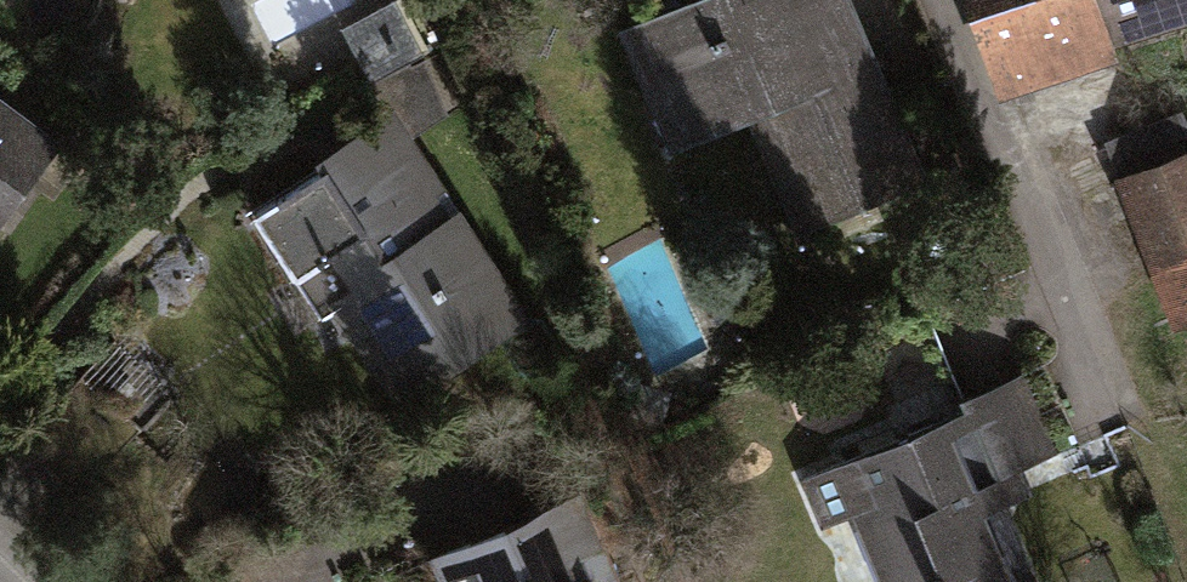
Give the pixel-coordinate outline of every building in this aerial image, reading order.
[(411,62),(431,51),(405,0),(396,0),(343,27),(371,82),(411,62)] [(621,30),(674,154),(751,122),(798,235),(929,180),(853,0),(693,0),(621,30)] [(1004,99),(1127,58),(1123,45),(1186,23),(1186,0),(971,0),(1004,99)] [(371,82),(364,86),(384,118),(395,110),(412,137),(451,115),(427,59),(412,64),(411,62),(371,82)] [(64,139),(0,93),(0,228),(64,139)] [(324,169),(254,215),(324,322),(335,315),(398,410),(534,320),(412,137),(395,110),(384,118),(319,160),(324,169)] [(1117,178),(1177,332),(1186,328),(1186,116),(1185,112),(1106,142),(1120,177),(1117,178)] [(1028,373),(963,400),(967,410),(802,478),(824,529),(853,517),(881,581),(1017,581),(988,513),(1035,494),(1025,469),(1062,453),(1028,373)] [(441,581),(623,581),(585,490),(429,555),(441,581)]
